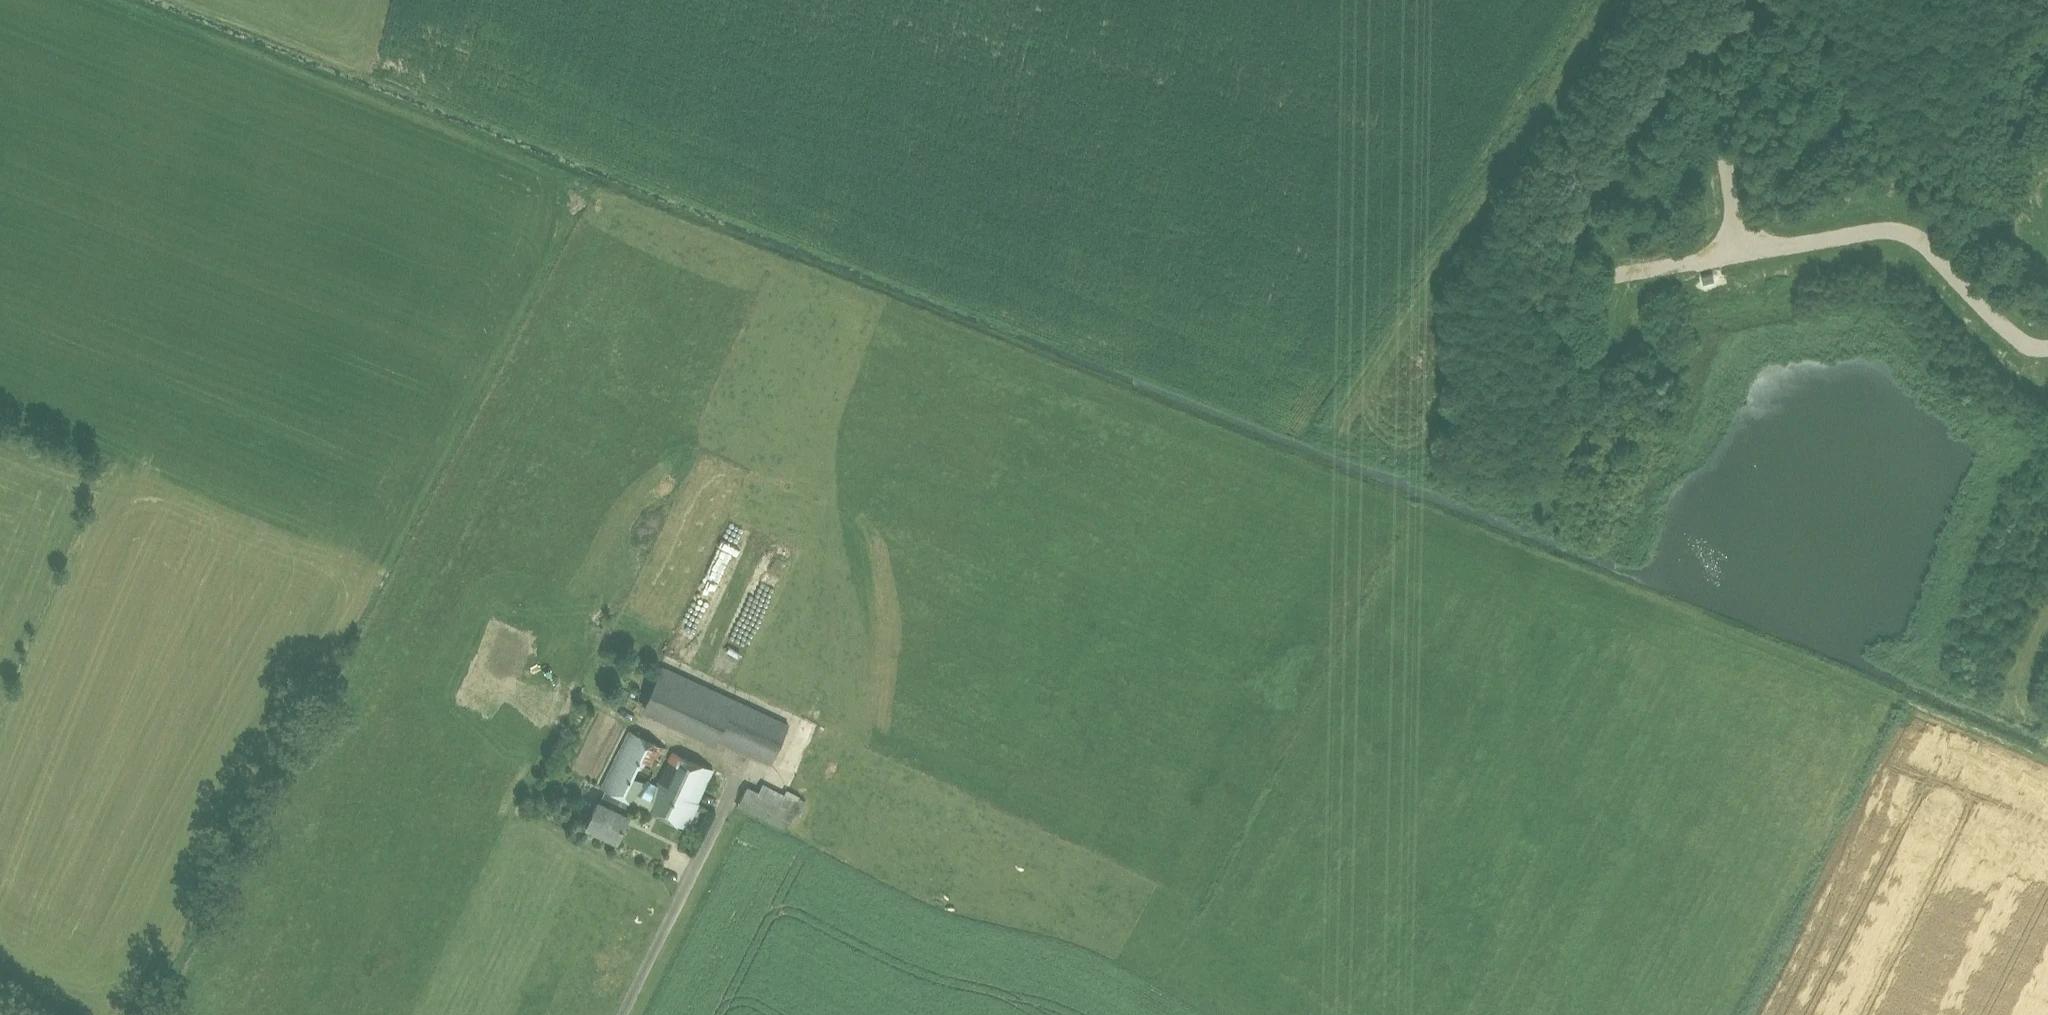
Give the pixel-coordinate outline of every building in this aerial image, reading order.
[(734,601),(756,532),(735,525),(712,594),(734,601)] [(778,601),(798,557),(776,547),(756,591),(778,601)] [(643,707),(771,763),(788,724),(660,668),(643,707)] [(630,803),(644,809),(656,785),(650,782),(666,749),(629,731),(602,789),(605,791),(600,803),(598,802),(586,828),(618,841),(629,816),(624,814),(630,803)] [(656,785),(644,809),(686,830),(697,807),(695,806),(712,771),(672,752),(656,785)] [(738,806),(784,827),(793,812),(798,815),(805,801),(800,798),(801,795),(789,788),(786,793),(763,783),(758,791),(747,786),(738,806)]
